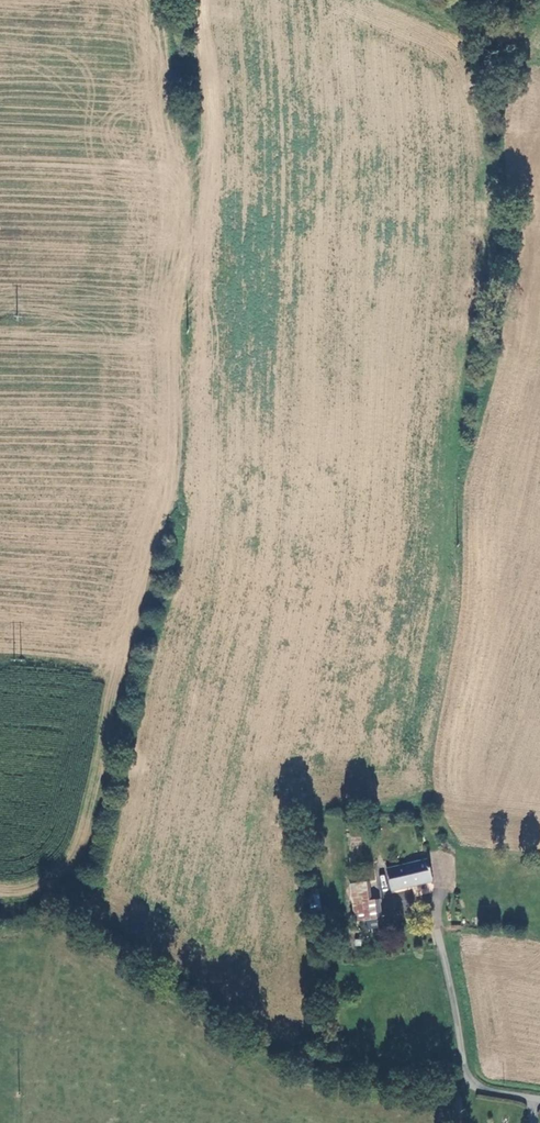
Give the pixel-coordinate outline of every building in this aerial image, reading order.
[(432,880),(427,858),(384,868),(389,890),(432,880)] [(365,901),(364,891),(348,893),(349,904),(365,901)] [(349,904),(352,923),(360,922),(362,932),(378,930),(374,900),(365,901),(349,904)]
